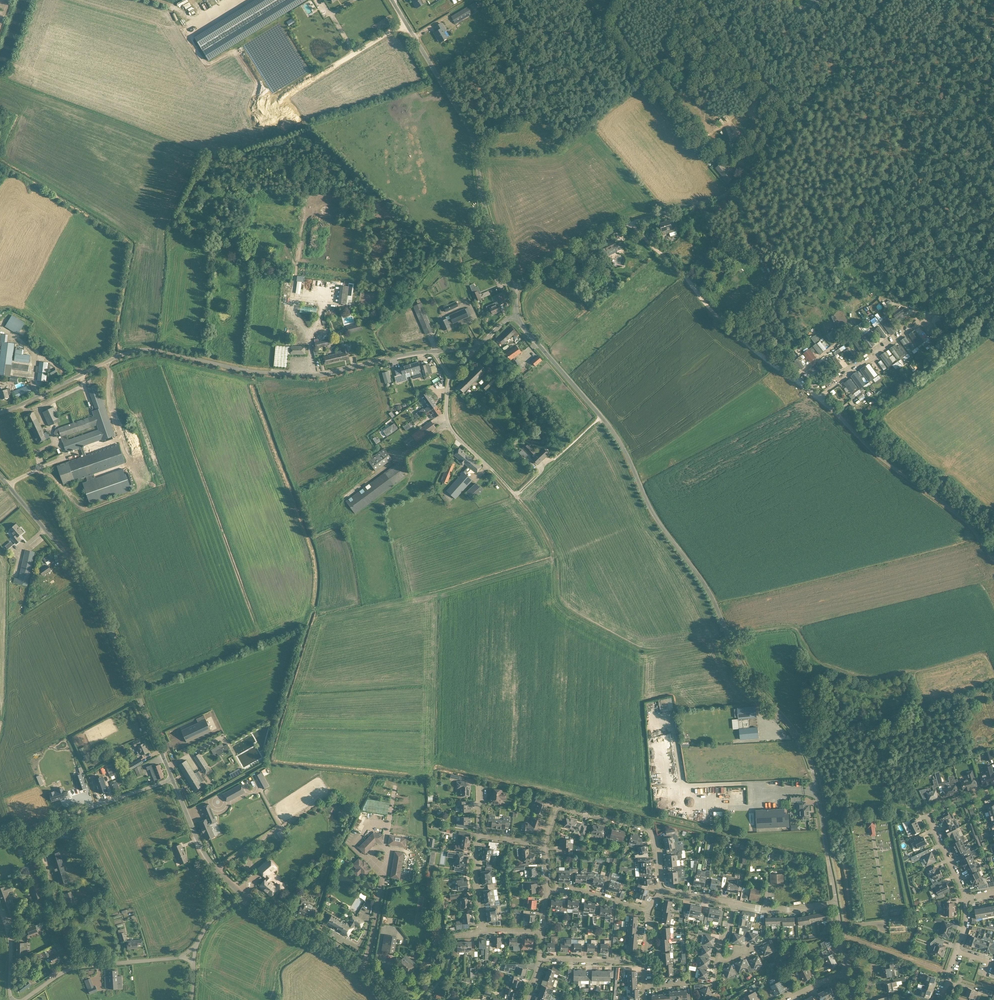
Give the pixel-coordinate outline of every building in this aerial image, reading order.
[(176,6),(187,22),(223,0),(185,0),(176,6)] [(195,37),(209,60),(299,5),(307,0),(255,0),(195,37)] [(421,6),(424,4),(421,0),(413,0),(415,3),(414,4),(417,8),(421,6)] [(456,24),(474,12),(473,10),(477,7),(474,2),(451,17),(456,24)] [(485,8),(480,10),(485,18),(489,15),(485,8)] [(440,42),(447,38),(443,32),(445,30),(441,23),(435,26),(438,31),(435,32),(438,37),(437,38),(440,42)] [(712,152),(716,149),(709,141),(706,144),(712,152)] [(728,182),(734,178),(722,163),(716,168),(728,182)] [(670,224),(669,220),(659,224),(662,231),(663,234),(664,234),(676,231),(674,223),(670,224)] [(696,231),(701,233),(717,241),(718,238),(710,235),(711,234),(702,230),(697,228),(696,231)] [(617,245),(614,240),(612,242),(611,241),(604,244),(604,245),(600,247),(605,257),(609,255),(607,251),(615,247),(616,250),(619,248),(618,244),(617,245)] [(589,255),(597,251),(594,247),(587,251),(589,255)] [(349,286),(341,285),(339,303),(352,304),(355,283),(349,282),(349,286)] [(478,287),(471,289),(473,293),(472,294),(475,301),(480,299),(481,298),(479,294),(478,291),(480,291),(478,287)] [(499,304),(505,302),(502,295),(496,297),(499,304)] [(883,303),(886,308),(892,304),(889,299),(883,303)] [(446,311),(458,306),(456,301),(444,307),(446,311)] [(500,311),(498,304),(497,302),(486,306),(488,311),(491,310),(491,311),(492,314),(492,313),(493,314),(500,311)] [(870,307),(874,312),(878,308),(875,303),(870,307)] [(424,313),(421,304),(414,307),(418,315),(424,313)] [(453,323),(471,315),(468,307),(449,315),(451,318),(447,320),(446,318),(440,321),(442,326),(444,330),(450,328),(448,323),(452,321),(453,323)] [(906,307),(894,316),(894,317),(896,319),(908,310),(906,307)] [(18,334),(25,323),(12,315),(5,326),(18,334)] [(887,318),(882,322),(891,335),(896,331),(887,318)] [(946,318),(936,323),(940,331),(950,326),(946,318)] [(361,322),(346,326),(348,333),(362,329),(361,322)] [(430,336),(426,324),(421,326),(422,330),(416,333),(419,340),(430,336)] [(512,326),(498,339),(503,344),(512,334),(515,337),(518,333),(512,326)] [(877,328),(874,330),(876,332),(878,330),(884,339),(887,337),(879,326),(876,328),(877,328)] [(833,330),(828,334),(832,340),(837,336),(833,330)] [(915,330),(909,334),(918,346),(921,344),(920,342),(922,340),(915,330)] [(814,335),(811,338),(815,343),(818,341),(822,337),(819,332),(814,336),(814,335)] [(1,375),(10,376),(11,369),(12,369),(28,371),(29,365),(12,363),(15,343),(7,342),(8,334),(1,334),(0,339),(0,342),(2,342),(0,358),(0,375),(1,375)] [(868,334),(862,338),(870,348),(875,344),(872,340),(874,338),(872,335),(870,337),(868,334)] [(906,336),(901,341),(910,353),(913,350),(912,349),(914,347),(910,342),(911,341),(909,338),(908,339),(906,336)] [(318,339),(314,339),(315,342),(316,347),(321,346),(332,344),(331,338),(318,341),(318,339)] [(928,340),(922,344),(924,347),(929,342),(931,341),(929,338),(927,339),(928,340)] [(820,341),(817,343),(821,349),(823,351),(826,349),(820,341)] [(816,343),(813,346),(820,355),(823,352),(816,343)] [(895,344),(890,348),(897,359),(905,353),(900,345),(897,347),(895,344)] [(510,360),(521,352),(516,345),(505,353),(510,360)] [(16,346),(15,359),(22,362),(30,363),(30,355),(23,354),(24,347),(16,346)] [(341,351),(335,352),(336,354),(338,361),(350,359),(347,346),(343,347),(344,352),(341,352),(341,351)] [(809,348),(803,353),(810,362),(817,358),(813,353),(815,351),(812,347),(810,349),(809,348)] [(849,348),(844,352),(851,362),(856,358),(849,348)] [(885,352),(880,356),(888,366),(887,366),(888,368),(889,368),(891,371),(895,368),(891,363),(893,362),(885,352)] [(336,354),(323,357),(325,364),(338,361),(336,354)] [(535,366),(538,363),(542,360),(538,356),(531,361),(535,366)] [(835,356),(832,358),(833,359),(840,369),(843,367),(836,357),(835,356)] [(795,362),(794,363),(796,365),(796,366),(798,368),(799,367),(801,369),(805,367),(798,358),(794,361),(795,362)] [(817,361),(808,371),(811,374),(821,364),(817,361)] [(871,364),(882,378),(885,375),(874,361),(871,364)] [(46,381),(48,363),(40,362),(37,380),(46,381)] [(410,376),(413,375),(421,373),(420,369),(418,362),(407,365),(410,376)] [(430,366),(429,363),(421,366),(423,376),(428,374),(438,371),(437,368),(435,365),(430,366)] [(913,363),(909,366),(913,371),(918,368),(913,363)] [(463,392),(467,389),(486,370),(480,364),(457,386),(463,392)] [(407,377),(410,376),(407,365),(400,367),(401,369),(399,370),(399,369),(395,370),(397,375),(394,376),(396,379),(401,378),(402,380),(407,379),(407,377)] [(866,365),(860,369),(869,382),(875,378),(866,365)] [(382,373),(385,383),(391,382),(388,371),(382,373)] [(857,372),(851,376),(860,388),(866,384),(861,377),(863,375),(860,372),(858,373),(857,372)] [(486,390),(496,380),(492,375),(481,386),(486,390)] [(850,378),(844,383),(851,393),(857,388),(850,378)] [(92,411),(94,416),(92,416),(74,422),(58,428),(58,429),(60,434),(61,437),(63,442),(66,452),(80,447),(83,446),(102,439),(103,442),(113,439),(112,436),(115,435),(112,425),(110,421),(110,420),(107,411),(105,406),(98,384),(89,387),(95,405),(92,406),(93,409),(92,409),(92,411)] [(29,385),(12,392),(13,395),(15,399),(32,393),(29,385)] [(10,388),(3,390),(2,386),(0,387),(0,390),(0,391),(2,399),(9,397),(8,395),(12,394),(10,388)] [(852,395),(850,397),(852,399),(856,396),(857,396),(859,399),(864,396),(862,392),(861,392),(862,392),(860,389),(854,393),(852,395)] [(423,408),(416,413),(418,416),(425,411),(425,412),(427,411),(427,412),(436,406),(427,392),(420,396),(428,406),(424,409),(423,408)] [(427,411),(425,412),(428,415),(429,414),(433,419),(435,417),(442,413),(436,406),(427,412),(427,411)] [(49,426),(61,420),(54,407),(43,412),(49,426)] [(44,433),(34,412),(26,415),(39,443),(47,439),(50,437),(47,432),(44,433)] [(404,426),(403,426),(406,431),(414,425),(411,421),(404,426)] [(409,447),(436,428),(431,421),(404,441),(409,447)] [(391,427),(384,432),(387,436),(398,429),(394,423),(390,426),(391,427)] [(80,458),(58,465),(64,484),(86,477),(88,481),(83,483),(90,504),(131,490),(130,488),(133,487),(128,472),(125,473),(123,468),(96,478),(94,474),(125,463),(119,444),(86,455),(83,456),(80,458)] [(525,448),(525,449),(532,455),(534,457),(533,459),(537,464),(547,455),(546,455),(542,450),(537,455),(536,455),(534,453),(535,453),(535,452),(528,445),(528,446),(525,448)] [(474,460),(459,448),(454,455),(460,460),(459,462),(463,465),(464,463),(468,467),(474,460)] [(528,455),(522,449),(519,453),(524,458),(528,455)] [(385,455),(382,456),(384,463),(392,460),(389,450),(384,452),(385,455)] [(468,467),(463,472),(466,474),(471,469),(476,473),(482,466),(481,466),(479,464),(475,461),(474,460),(468,467)] [(449,461),(445,470),(451,472),(454,464),(449,461)] [(405,476),(396,464),(385,473),(384,472),(346,501),(355,514),(390,488),(394,485),(405,476)] [(455,499),(472,480),(466,474),(463,472),(462,471),(460,473),(461,474),(446,490),(455,499)] [(473,500),(483,491),(476,483),(466,492),(473,500)] [(16,544),(18,543),(22,539),(19,536),(23,532),(16,524),(9,529),(15,536),(12,538),(16,544)] [(11,541),(3,547),(6,551),(14,545),(11,541)] [(27,586),(34,557),(35,552),(25,550),(24,554),(19,579),(14,578),(13,582),(18,583),(27,586)] [(55,560),(51,553),(43,559),(46,562),(49,560),(51,563),(55,560)] [(43,575),(51,569),(48,565),(39,571),(43,575)] [(738,709),(734,709),(735,716),(738,715),(738,718),(739,729),(740,739),(759,737),(758,727),(749,728),(749,725),(750,724),(750,721),(749,721),(748,717),(757,716),(756,707),(738,708),(738,709)] [(187,742),(211,731),(204,715),(196,719),(198,723),(181,730),(187,742)] [(141,744),(140,743),(141,743),(139,739),(133,742),(135,746),(137,745),(138,746),(137,746),(139,749),(137,750),(138,754),(141,753),(141,755),(149,752),(145,742),(141,744)] [(227,744),(216,751),(219,756),(230,748),(227,744)] [(233,757),(238,753),(234,747),(210,763),(215,770),(233,758),(233,757)] [(987,760),(993,759),(991,750),(984,752),(987,760)] [(210,770),(208,767),(199,753),(194,757),(203,770),(205,774),(210,770)] [(130,770),(136,767),(143,762),(141,758),(128,766),(130,770)] [(194,791),(199,788),(202,786),(186,760),(183,762),(178,765),(194,791)] [(143,768),(142,764),(135,768),(136,769),(133,770),(135,775),(144,771),(143,768)] [(159,764),(154,766),(153,764),(146,767),(148,770),(150,769),(154,780),(158,779),(157,779),(158,778),(158,779),(164,777),(159,764)] [(980,776),(983,785),(984,785),(985,785),(989,784),(990,783),(993,782),(993,773),(993,772),(991,765),(985,767),(987,774),(980,776)] [(974,778),(972,771),(967,772),(969,778),(966,779),(966,780),(961,781),(964,790),(965,790),(965,791),(971,789),(971,788),(977,786),(975,777),(974,778)] [(261,773),(256,775),(263,789),(268,786),(261,773)] [(81,774),(75,776),(80,790),(86,788),(81,774)] [(945,783),(942,784),(944,792),(945,796),(949,795),(957,793),(956,789),(957,788),(956,784),(953,776),(949,777),(950,781),(945,783)] [(103,779),(96,781),(97,785),(96,785),(97,789),(98,789),(100,793),(107,791),(103,779)] [(470,791),(470,785),(465,785),(465,781),(460,781),(457,781),(457,789),(460,789),(460,796),(461,796),(461,797),(465,797),(465,796),(470,796),(470,791)] [(241,784),(223,794),(227,802),(245,792),(241,784)] [(54,791),(50,793),(51,796),(52,801),(66,797),(65,796),(66,796),(68,795),(67,791),(64,792),(64,791),(63,791),(63,789),(58,790),(54,791)] [(505,799),(506,793),(502,792),(502,790),(493,789),(492,796),(490,796),(490,803),(501,804),(501,799),(505,799)] [(926,789),(919,790),(921,794),(923,799),(928,798),(927,798),(928,800),(929,801),(930,800),(930,801),(933,800),(933,799),(938,798),(936,789),(934,790),(927,792),(926,789)] [(543,816),(547,806),(544,804),(545,800),(540,799),(536,798),(535,801),(537,802),(536,806),(534,812),(538,814),(543,816)] [(388,813),(389,801),(369,799),(368,807),(367,807),(367,811),(388,813)] [(984,810),(984,811),(993,808),(993,801),(992,802),(991,799),(984,800),(985,804),(987,804),(988,807),(985,808),(986,810),(984,810)] [(456,805),(456,808),(460,808),(460,811),(465,811),(470,811),(470,809),(471,808),(471,807),(470,806),(470,804),(465,804),(465,801),(467,801),(462,801),(456,801),(456,805)] [(800,802),(797,802),(798,811),(802,810),(802,815),(800,815),(800,819),(805,819),(805,818),(810,818),(809,813),(808,813),(808,805),(806,805),(806,802),(800,802)] [(207,818),(199,822),(202,829),(203,832),(207,840),(215,836),(211,827),(210,824),(211,823),(215,822),(217,821),(209,804),(202,807),(207,818)] [(784,809),(756,810),(757,828),(789,826),(789,815),(789,813),(785,813),(784,809)] [(945,820),(946,823),(955,819),(951,811),(948,812),(947,812),(944,814),(943,813),(939,815),(942,821),(945,820)] [(489,815),(488,825),(491,825),(491,828),(498,828),(499,820),(495,819),(495,816),(495,815),(494,815),(489,815)] [(499,820),(498,828),(505,829),(505,827),(509,827),(509,822),(509,821),(510,821),(510,818),(510,817),(503,816),(499,816),(499,820)] [(456,821),(456,827),(465,828),(465,824),(467,824),(470,824),(470,822),(471,821),(471,820),(470,819),(470,817),(465,817),(460,817),(460,821),(458,821),(456,821)] [(537,832),(541,821),(533,818),(531,824),(526,824),(525,831),(537,832)] [(571,819),(566,818),(563,827),(581,831),(580,833),(585,835),(587,826),(581,825),(582,823),(576,822),(577,820),(571,818),(571,819)] [(876,835),(874,827),(876,827),(874,819),(866,820),(868,828),(869,828),(870,836),(876,835)] [(947,833),(956,828),(955,825),(957,825),(957,823),(955,819),(946,823),(948,826),(947,826),(948,828),(945,829),(946,829),(946,831),(947,833)] [(909,820),(902,822),(907,832),(909,836),(913,834),(915,833),(918,832),(921,830),(916,821),(911,824),(909,820)] [(599,826),(593,825),(591,833),(603,836),(605,831),(603,830),(604,826),(599,825),(599,826)] [(959,827),(956,828),(947,833),(948,835),(949,836),(951,835),(952,837),(953,836),(954,839),(963,835),(959,827)] [(618,831),(612,829),(612,832),(608,831),(606,838),(611,839),(611,838),(622,841),(623,836),(625,831),(618,830),(618,831)] [(676,836),(674,829),(665,831),(666,835),(669,834),(669,837),(663,838),(665,844),(677,841),(678,841),(677,835),(676,836)] [(281,830),(277,833),(282,840),(286,837),(281,830)] [(459,831),(457,841),(459,841),(470,843),(471,836),(470,836),(466,836),(466,832),(459,831)] [(381,843),(383,835),(373,833),(359,847),(365,853),(376,842),(381,843)] [(629,842),(628,846),(634,847),(642,841),(642,838),(639,838),(638,838),(637,838),(638,836),(638,835),(631,833),(630,838),(629,842)] [(920,835),(911,840),(913,846),(915,850),(919,848),(927,844),(927,843),(928,843),(926,839),(925,840),(924,837),(923,838),(921,838),(920,835)] [(965,839),(965,838),(964,838),(963,835),(954,839),(955,839),(956,842),(953,843),(953,845),(953,846),(954,848),(955,848),(955,849),(964,844),(963,842),(964,842),(964,841),(965,840),(965,839)] [(404,846),(406,838),(390,836),(389,844),(404,846)] [(560,839),(560,846),(564,846),(566,846),(566,850),(569,851),(572,851),(572,843),(573,843),(573,839),(570,839),(565,839),(560,839)] [(455,845),(454,851),(463,852),(464,849),(469,849),(470,843),(459,841),(458,845),(455,845)] [(634,848),(633,848),(633,849),(634,849),(634,850),(636,851),(638,850),(639,854),(640,857),(647,857),(646,852),(647,852),(648,852),(646,845),(645,845),(643,846),(643,845),(642,841),(634,847),(634,848)] [(677,841),(665,844),(666,849),(672,848),(672,851),(678,850),(682,850),(681,846),(680,845),(678,846),(677,841)] [(499,846),(499,843),(489,842),(489,845),(490,845),(490,848),(484,847),(483,854),(493,855),(496,856),(497,850),(496,849),(497,846),(499,846)] [(188,861),(183,849),(181,844),(176,846),(171,848),(176,858),(178,857),(180,864),(183,863),(188,861)] [(965,847),(964,844),(955,849),(956,849),(955,850),(956,852),(957,853),(958,854),(961,852),(963,855),(975,849),(971,851),(969,848),(969,847),(968,847),(967,847),(967,846),(966,846),(966,847),(965,847)] [(526,858),(526,862),(526,863),(521,864),(521,865),(525,865),(528,865),(528,862),(530,862),(535,861),(535,860),(535,857),(534,857),(534,854),(529,854),(528,849),(523,849),(523,848),(517,848),(517,851),(518,856),(520,855),(522,855),(522,859),(526,858)] [(972,856),(977,853),(975,849),(963,855),(964,854),(966,857),(961,859),(962,861),(961,861),(963,865),(974,860),(972,856)] [(667,855),(667,861),(679,860),(680,860),(680,858),(682,857),(681,854),(682,853),(681,850),(678,850),(672,851),(673,855),(667,855)] [(911,857),(909,858),(910,860),(912,860),(913,860),(915,861),(920,859),(920,858),(921,857),(922,857),(923,860),(925,859),(927,865),(931,863),(936,861),(932,854),(931,852),(928,853),(927,850),(911,857)] [(59,852),(51,854),(54,861),(56,868),(56,870),(56,871),(60,883),(64,881),(63,879),(67,878),(64,868),(63,866),(61,859),(59,852)] [(399,878),(403,853),(395,852),(391,877),(399,878)] [(448,852),(447,856),(456,858),(456,862),(458,863),(457,866),(456,866),(455,866),(454,870),(462,871),(463,868),(462,868),(462,867),(466,868),(466,867),(467,867),(467,864),(467,863),(467,860),(463,860),(464,854),(457,853),(448,852)] [(493,865),(494,861),(492,861),(493,855),(483,854),(482,860),(487,861),(486,864),(486,866),(492,866),(492,865),(493,865)] [(648,860),(648,858),(638,858),(638,868),(652,867),(652,864),(651,864),(650,860),(648,860)] [(271,877),(268,874),(276,867),(269,859),(258,869),(265,877),(266,876),(267,878),(260,886),(271,896),(275,892),(278,894),(284,888),(280,884),(276,888),(268,881),(271,877)] [(359,859),(353,864),(357,868),(354,872),(355,873),(356,874),(357,875),(361,872),(362,873),(365,875),(370,870),(366,865),(365,866),(363,864),(364,863),(359,859)] [(680,865),(679,860),(667,861),(668,866),(674,866),(674,869),(680,868),(683,868),(683,867),(683,866),(682,866),(682,865),(681,865),(680,865)] [(975,863),(974,860),(963,865),(965,869),(966,870),(971,868),(972,870),(971,871),(979,867),(981,866),(980,864),(980,863),(979,863),(979,862),(978,862),(977,862),(976,862),(975,863)] [(521,865),(513,866),(514,869),(514,870),(525,869),(525,870),(525,876),(526,876),(526,877),(528,877),(536,876),(536,875),(537,875),(537,874),(537,872),(536,871),(535,867),(529,868),(528,865),(525,865),(521,865)] [(934,865),(926,869),(930,877),(933,876),(935,880),(939,878),(939,877),(943,875),(940,870),(939,868),(936,869),(934,865)] [(491,867),(492,866),(486,866),(486,868),(485,868),(486,871),(481,872),(481,878),(492,877),(491,870),(492,870),(492,867),(491,867)] [(636,868),(635,868),(636,876),(637,876),(648,875),(648,873),(651,872),(651,869),(652,869),(652,867),(638,868),(636,868)] [(971,881),(981,876),(979,871),(981,870),(979,867),(971,871),(972,874),(969,875),(970,877),(969,878),(971,881)] [(564,870),(559,870),(559,868),(556,868),(556,871),(556,878),(558,878),(558,881),(562,881),(562,882),(564,882),(564,870)] [(564,870),(564,882),(566,882),(566,881),(569,882),(570,878),(572,878),(572,868),(570,868),(570,870),(564,870)] [(578,873),(578,869),(573,868),(573,870),(572,870),(572,878),(575,878),(575,882),(578,882),(578,883),(581,883),(581,873),(578,873)] [(587,872),(587,870),(585,870),(584,868),(582,870),(581,870),(581,873),(581,883),(583,883),(583,882),(586,882),(586,878),(590,879),(591,872),(587,872)] [(669,878),(678,877),(681,877),(680,868),(674,869),(674,872),(668,872),(669,878)] [(694,880),(693,885),(698,886),(701,871),(701,870),(698,869),(697,874),(695,875),(695,876),(694,876),(694,880)] [(709,877),(710,870),(707,870),(704,871),(701,871),(698,886),(704,887),(704,884),(707,884),(709,877)] [(710,888),(715,889),(717,876),(712,875),(712,871),(710,870),(709,877),(707,884),(710,885),(710,888)] [(753,883),(764,882),(763,870),(753,870),(753,883)] [(595,873),(591,872),(590,879),(593,880),(592,884),(595,885),(595,886),(597,887),(601,874),(600,874),(595,873)] [(717,876),(715,889),(720,890),(720,889),(721,887),(724,887),(726,876),(726,874),(723,873),(723,876),(717,875),(717,876)] [(601,874),(597,887),(599,887),(599,886),(602,887),(603,884),(606,885),(608,876),(603,875),(601,874)] [(648,878),(648,875),(637,876),(637,879),(639,879),(640,885),(642,885),(648,884),(648,885),(652,884),(652,878),(648,878)] [(783,875),(772,875),(772,883),(783,883),(783,875)] [(611,877),(609,876),(608,876),(606,885),(609,885),(608,889),(611,890),(610,891),(613,891),(617,878),(611,876),(611,877)] [(732,892),(734,879),(734,877),(726,876),(724,887),(727,888),(726,891),(732,892)] [(982,879),(981,876),(971,881),(973,885),(974,884),(974,886),(978,884),(978,886),(979,889),(988,887),(988,884),(986,880),(985,879),(985,878),(984,878),(983,878),(982,879)] [(493,883),(492,877),(481,878),(482,884),(487,884),(488,887),(495,886),(497,885),(496,883),(495,883),(494,883),(493,883)] [(463,878),(455,879),(456,886),(457,890),(459,890),(463,889),(468,889),(467,881),(464,881),(463,878)] [(622,889),(623,886),(624,884),(625,880),(617,878),(613,891),(615,892),(615,891),(618,892),(619,889),(622,889)] [(741,890),(743,880),(734,879),(732,892),(737,893),(738,890),(741,890)] [(532,884),(531,881),(526,881),(524,881),(524,883),(522,884),(523,889),(527,889),(527,893),(531,893),(536,892),(536,887),(537,887),(537,883),(532,884)] [(941,884),(940,881),(941,881),(931,886),(937,898),(944,896),(943,893),(950,890),(946,882),(941,884)] [(34,899),(43,896),(39,883),(30,886),(34,899)] [(7,892),(13,890),(10,884),(0,888),(0,895),(8,916),(15,913),(9,896),(8,896),(7,892)] [(638,885),(636,892),(637,892),(649,895),(649,893),(648,893),(649,890),(647,889),(648,886),(648,885),(648,884),(642,885),(640,885),(639,885),(638,885)] [(488,890),(483,891),(484,897),(495,895),(494,889),(495,889),(494,886),(488,887),(488,890)] [(752,888),(750,899),(758,900),(760,889),(752,888)] [(71,891),(65,894),(70,905),(75,903),(71,891)] [(465,897),(464,892),(450,894),(450,899),(460,898),(462,908),(470,907),(469,900),(470,899),(469,896),(465,897)] [(648,898),(649,895),(637,892),(636,892),(635,897),(636,897),(635,900),(642,902),(642,899),(646,900),(647,897),(648,898)] [(495,895),(484,897),(485,903),(490,903),(490,905),(498,904),(500,904),(499,899),(495,900),(495,895)] [(535,908),(536,900),(531,900),(532,897),(525,896),(525,901),(528,902),(527,907),(530,908),(535,908)] [(311,909),(312,905),(308,904),(304,902),(305,900),(300,898),(297,905),(301,906),(298,913),(308,917),(311,909)] [(573,907),(573,898),(571,898),(571,900),(568,900),(567,905),(565,904),(564,911),(567,911),(567,907),(573,907)] [(572,912),(572,913),(577,913),(577,912),(581,912),(581,905),(578,905),(579,901),(576,900),(576,899),(573,898),(573,907),(572,912)] [(954,916),(954,908),(954,903),(950,903),(950,898),(938,901),(938,902),(939,903),(939,904),(940,905),(940,906),(941,906),(942,906),(942,907),(943,907),(944,907),(944,908),(944,910),(944,911),(943,911),(942,912),(942,913),(942,914),(943,914),(943,915),(944,915),(944,916),(954,916)] [(564,914),(564,911),(565,904),(562,904),(562,901),(559,900),(559,899),(557,899),(556,909),(556,912),(561,912),(561,914),(564,914)] [(589,913),(590,901),(587,901),(587,902),(584,902),(584,905),(581,905),(581,912),(580,915),(589,915),(589,913)] [(596,927),(597,916),(597,910),(595,910),(595,903),(592,903),(592,901),(590,901),(589,913),(592,914),(592,916),(593,927),(596,927)] [(487,916),(497,914),(496,908),(498,908),(498,904),(490,905),(491,909),(486,909),(487,916)] [(685,909),(684,909),(683,909),(684,915),(685,916),(685,919),(688,919),(688,916),(694,917),(694,914),(696,905),(690,904),(690,907),(688,907),(687,908),(687,909),(685,909)] [(605,915),(606,906),(604,905),(604,907),(600,907),(600,910),(597,910),(597,916),(600,916),(600,915),(605,915)] [(701,906),(696,905),(694,914),(694,917),(699,918),(699,920),(700,920),(703,921),(703,918),(704,913),(700,912),(701,906)] [(613,922),(613,920),(614,911),(611,911),(611,908),(608,907),(608,906),(606,906),(605,915),(605,919),(610,919),(610,921),(613,922)] [(976,920),(976,918),(982,917),(980,907),(976,908),(976,909),(975,909),(975,912),(972,912),(972,919),(975,920),(976,920)] [(713,920),(715,909),(709,908),(708,914),(705,913),(704,923),(706,924),(707,920),(712,922),(712,920),(713,920)] [(721,925),(722,916),(719,916),(720,910),(715,909),(713,920),(713,921),(718,921),(718,924),(721,925)] [(523,913),(523,916),(525,917),(525,921),(534,922),(535,915),(530,914),(530,911),(523,910),(523,913)] [(740,913),(739,919),(748,920),(750,921),(751,916),(755,917),(755,913),(744,911),(743,914),(742,914),(740,913)] [(456,927),(450,928),(450,930),(456,930),(464,929),(463,924),(473,922),(472,912),(467,913),(462,914),(462,920),(460,920),(461,924),(457,925),(456,925),(456,927)] [(634,916),(634,913),(627,912),(627,915),(625,915),(625,921),(637,922),(638,916),(634,916)] [(498,920),(497,914),(487,916),(488,922),(493,921),(493,925),(501,925),(500,920),(498,920)] [(346,923),(332,915),(327,922),(341,931),(341,932),(348,936),(350,933),(349,933),(351,930),(352,930),(354,927),(353,927),(355,923),(361,927),(364,922),(353,915),(350,920),(352,922),(350,925),(346,923)] [(751,929),(751,926),(752,921),(750,921),(748,920),(739,919),(738,924),(743,925),(742,928),(747,929),(751,929)] [(948,937),(953,924),(945,921),(940,934),(945,936),(944,937),(946,938),(947,937),(948,937)] [(30,934),(38,931),(35,925),(27,928),(30,934)] [(734,937),(733,942),(742,943),(743,936),(746,937),(747,930),(747,929),(742,928),(742,931),(744,931),(743,935),(739,934),(735,934),(734,934),(734,937)] [(747,930),(746,937),(749,937),(748,941),(757,943),(758,937),(759,934),(758,934),(750,933),(750,930),(747,930)] [(698,931),(697,936),(705,938),(704,944),(708,944),(710,945),(713,945),(714,942),(713,942),(714,937),(710,936),(711,933),(706,932),(704,932),(701,931),(698,931)] [(394,953),(397,937),(385,934),(382,951),(394,953)] [(974,946),(977,937),(972,935),(971,939),(970,938),(969,941),(970,942),(969,945),(974,946)] [(558,941),(558,939),(558,936),(551,936),(551,939),(551,943),(547,943),(547,951),(547,952),(550,952),(550,951),(554,951),(554,946),(558,946),(558,941)] [(931,943),(931,944),(931,945),(934,948),(933,953),(942,956),(942,955),(943,956),(944,952),(943,951),(945,947),(945,945),(942,944),(944,939),(940,937),(936,936),(935,939),(932,942),(931,942),(931,943)] [(982,939),(979,948),(984,950),(988,938),(983,936),(982,939)] [(501,947),(501,942),(501,937),(493,937),(493,942),(490,942),(489,945),(489,950),(493,950),(493,947),(501,947)] [(520,950),(520,948),(520,943),(517,943),(517,938),(509,937),(509,942),(509,945),(513,945),(513,950),(520,950)] [(982,939),(977,937),(974,946),(974,947),(974,946),(979,948),(982,939)] [(533,947),(533,938),(525,938),(525,943),(521,943),(521,948),(521,949),(527,949),(528,946),(533,947)] [(984,950),(989,952),(990,952),(990,951),(993,942),(993,940),(988,938),(984,950)] [(128,948),(138,948),(138,945),(142,944),(141,939),(127,940),(127,942),(128,948)] [(479,944),(479,948),(483,948),(483,949),(482,949),(482,953),(485,954),(485,960),(489,960),(489,953),(489,952),(489,950),(489,945),(486,945),(486,940),(479,939),(479,944)] [(571,947),(571,942),(571,939),(565,939),(564,943),(561,943),(561,946),(561,951),(567,952),(568,947),(571,947)] [(584,947),(584,942),(584,939),(578,939),(578,943),(574,943),(574,947),(574,952),(581,952),(581,947),(584,947)] [(831,939),(825,942),(827,946),(828,948),(834,945),(831,939)] [(597,947),(598,942),(598,940),(591,940),(591,944),(587,944),(587,947),(587,952),(594,952),(594,947),(597,947)] [(611,947),(611,942),(611,940),(604,940),(604,944),(601,944),(601,945),(600,947),(600,952),(601,952),(601,953),(602,953),(604,953),(604,952),(607,952),(607,947),(611,947)] [(764,946),(761,948),(764,955),(769,953),(772,952),(772,951),(770,948),(768,944),(771,943),(769,940),(767,941),(763,943),(764,946)] [(471,948),(471,941),(464,942),(464,952),(468,952),(468,953),(469,953),(469,955),(471,955),(471,957),(474,957),(474,953),(474,948),(471,948)] [(453,956),(457,956),(457,954),(459,954),(459,952),(464,952),(464,942),(457,942),(457,948),(453,948),(453,954),(453,956)] [(27,955),(27,943),(17,943),(17,955),(27,955)] [(710,956),(711,953),(710,953),(711,948),(707,947),(708,944),(704,944),(701,943),(700,946),(703,947),(701,955),(706,956),(710,956)] [(637,950),(637,945),(629,944),(628,949),(626,949),(626,953),(633,953),(633,950),(637,950)] [(58,953),(55,948),(52,949),(55,954),(50,957),(53,963),(61,959),(58,953)] [(39,953),(36,955),(39,960),(42,958),(43,959),(50,956),(46,949),(39,953)] [(831,954),(828,949),(819,953),(826,966),(828,965),(830,968),(837,964),(832,954),(831,954)] [(708,968),(709,965),(708,964),(709,959),(705,959),(706,956),(701,955),(699,954),(698,957),(701,958),(699,966),(705,967),(707,968),(708,968)] [(758,956),(755,957),(755,958),(751,960),(752,963),(749,965),(753,971),(755,970),(754,968),(762,964),(758,956)] [(411,964),(403,957),(400,961),(396,965),(402,969),(408,973),(411,968),(412,969),(415,966),(412,963),(411,964)] [(747,966),(744,960),(739,962),(739,961),(736,963),(740,971),(747,967),(750,973),(753,971),(749,965),(747,966)] [(887,968),(882,969),(883,977),(888,976),(891,976),(891,977),(895,977),(894,971),(894,967),(900,966),(900,963),(896,962),(895,962),(895,963),(891,964),(886,965),(887,968)] [(522,968),(523,963),(520,964),(514,964),(505,964),(504,971),(509,972),(510,968),(517,970),(517,973),(525,976),(527,969),(522,968)] [(726,973),(723,974),(725,978),(728,977),(729,976),(735,973),(736,974),(737,975),(738,977),(740,976),(740,975),(739,974),(738,972),(736,967),(733,969),(732,965),(724,969),(726,973)] [(813,973),(810,968),(809,965),(801,969),(799,970),(797,971),(797,972),(797,973),(797,974),(798,974),(799,974),(800,973),(802,977),(803,979),(803,978),(804,981),(811,977),(810,974),(813,973)] [(546,971),(545,974),(546,974),(553,976),(554,973),(556,974),(559,973),(561,969),(558,968),(553,966),(552,969),(549,968),(547,972),(546,971)] [(696,969),(695,977),(698,977),(698,978),(699,978),(702,978),(706,979),(707,979),(708,976),(707,976),(708,971),(704,970),(705,967),(699,966),(698,966),(697,969),(696,969)] [(625,974),(624,977),(625,977),(627,977),(636,977),(636,974),(637,974),(637,972),(637,971),(636,971),(632,971),(632,968),(625,968),(625,973),(625,974)] [(117,976),(117,970),(109,970),(109,976),(105,976),(105,981),(105,986),(104,986),(104,988),(105,989),(122,988),(122,981),(121,976),(117,976)] [(589,980),(589,975),(586,975),(586,970),(582,970),(580,970),(579,986),(581,986),(581,981),(586,981),(586,980),(589,980)] [(589,984),(589,985),(590,985),(590,984),(590,980),(591,980),(591,981),(592,981),(592,983),(596,983),(596,986),(598,986),(598,970),(596,970),(596,971),(592,971),(592,976),(589,975),(589,980),(589,984)] [(604,981),(604,984),(610,984),(610,981),(610,977),(613,977),(613,975),(613,970),(608,970),(608,971),(605,971),(604,981)] [(19,982),(29,975),(27,972),(17,978),(19,982)] [(520,988),(522,981),(517,979),(518,976),(513,975),(510,974),(509,981),(512,982),(512,985),(515,986),(520,988)] [(553,976),(546,974),(545,977),(544,977),(543,979),(548,981),(547,984),(553,986),(555,980),(554,979),(555,977),(553,976)] [(776,995),(784,991),(786,990),(785,987),(789,985),(783,974),(775,978),(777,982),(771,985),(776,995)] [(924,980),(923,984),(932,988),(934,985),(935,985),(935,986),(936,982),(935,982),(936,978),(931,976),(927,975),(925,981),(924,980)] [(886,991),(891,990),(894,990),(893,986),(897,985),(896,981),(898,981),(905,980),(905,976),(897,978),(893,978),(894,982),(884,983),(886,991)] [(22,992),(31,985),(28,981),(19,988),(22,992)] [(540,988),(539,990),(540,991),(547,993),(549,994),(551,995),(553,989),(555,990),(556,987),(553,986),(547,984),(546,986),(542,985),(541,988),(540,988)] [(703,984),(696,984),(694,985),(694,988),(699,987),(699,989),(697,990),(700,995),(702,994),(705,999),(714,999),(708,986),(703,989),(703,984)] [(923,989),(921,995),(928,997),(929,998),(930,994),(932,994),(933,991),(931,991),(932,988),(923,984),(921,988),(923,989)] [(513,992),(514,989),(509,988),(506,987),(505,993),(504,993),(503,997),(503,998),(508,999),(508,998),(515,999),(516,999),(517,994),(513,992)] [(833,991),(831,987),(825,990),(828,998),(832,997),(833,998),(836,997),(835,995),(839,993),(837,989),(833,991)] [(993,992),(980,987),(979,991),(981,991),(992,996),(993,992)] [(976,999),(978,992),(968,988),(965,995),(976,999)] [(687,989),(680,990),(681,999),(684,998),(685,999),(690,999),(690,993),(687,994),(687,989)] [(818,993),(820,997),(821,999),(825,999),(828,998),(825,990),(818,993)] [(537,996),(542,998),(541,999),(548,999),(549,999),(551,995),(549,994),(547,993),(540,991),(539,994),(538,993),(537,996)] [(755,999),(758,997),(755,992),(744,997),(746,999),(756,999),(755,999)]
